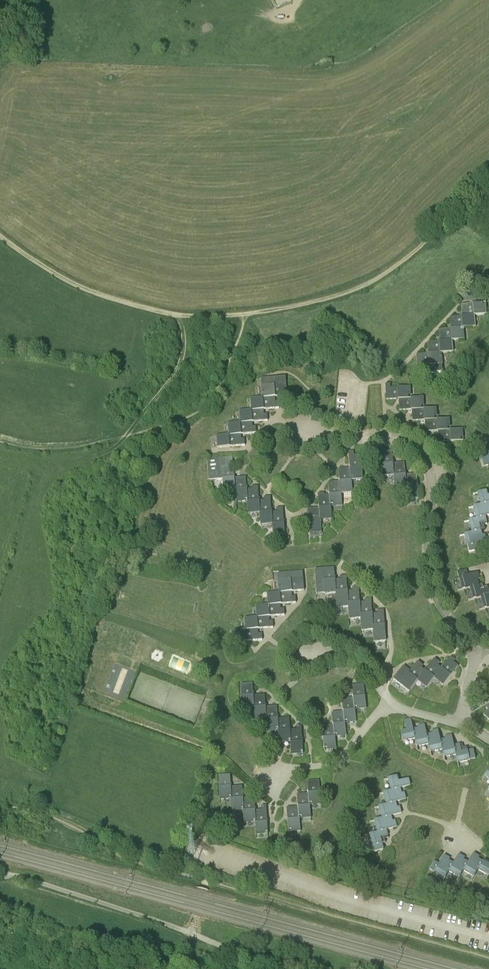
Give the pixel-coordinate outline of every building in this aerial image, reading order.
[(461,305),(462,316),(472,316),(487,314),(484,314),(483,303),(486,303),(486,302),(461,305)] [(450,317),(451,329),(461,328),(476,327),(476,326),(473,327),(472,316),(462,316),(450,317)] [(439,330),(440,341),(449,341),(464,340),(464,339),(462,339),(461,328),(451,329),(439,330)] [(429,354),(438,354),(453,352),(450,352),(449,341),(440,341),(427,342),(429,354)] [(418,374),(440,372),(438,354),(429,354),(416,355),(418,374)] [(264,387),(265,398),(275,397),(287,396),(286,384),(261,386),(261,387),(264,387)] [(399,399),(409,398),(408,387),(411,387),(410,387),(391,388),(390,384),(385,384),(386,400),(399,399)] [(253,399),(254,410),(264,410),(264,409),(276,408),(275,397),(265,398),(250,399),(253,399)] [(399,411),(412,410),(422,409),(421,398),(423,398),(423,397),(409,398),(399,399),(399,411)] [(413,421),(425,421),(425,420),(435,420),(434,409),(437,408),(422,409),(412,410),(413,421)] [(241,412),(242,423),(252,422),(265,421),(264,410),(254,410),(239,411),(239,412),(241,412)] [(426,432),(438,431),(448,430),(447,419),(450,419),(435,420),(425,420),(425,421),(426,432)] [(230,424),(231,435),(241,434),(241,436),(241,434),(253,433),(252,422),(242,423),(227,424),(230,424)] [(463,429),(448,430),(438,431),(439,442),(463,441),(463,440),(461,440),(460,430),(463,430),(463,429)] [(239,454),(239,446),(242,446),(241,436),(241,434),(231,435),(216,436),(216,437),(219,436),(220,447),(226,447),(226,449),(224,449),(224,455),(239,454)] [(349,452),(350,468),(351,478),(362,477),(362,480),(363,480),(361,455),(354,455),(354,451),(349,452)] [(382,474),(393,473),(393,463),(392,451),(380,452),(382,477),(383,477),(382,474)] [(223,489),(234,488),(233,478),(237,478),(234,478),(233,462),(228,462),(228,466),(221,467),(223,492),(224,492),(223,489)] [(393,463),(393,473),(395,488),(395,485),(406,484),(405,475),(406,475),(405,462),(393,463)] [(340,481),(341,491),(352,490),(352,493),(353,493),(351,478),(350,468),(339,469),(340,481)] [(405,475),(406,484),(407,500),(408,499),(407,497),(419,496),(417,474),(406,475),(405,475)] [(236,500),(247,499),(246,490),(248,489),(249,489),(247,489),(246,477),(237,478),(233,478),(234,488),(236,503),(236,500)] [(330,495),(331,505),(342,503),(342,506),(341,491),(340,481),(328,482),(329,495),(330,495)] [(248,511),(259,511),(258,501),(261,501),(261,500),(259,500),(258,488),(249,489),(248,489),(246,490),(247,499),(248,514),(249,514),(248,511)] [(481,504),(483,510),(488,508),(488,495),(488,496),(486,490),(473,494),(473,495),(478,493),(481,504)] [(320,508),(321,518),(331,516),(332,520),(331,505),(330,495),(329,495),(318,496),(319,508),(320,508)] [(261,523),(272,522),(271,512),(273,512),(272,512),(271,500),(261,500),(261,501),(258,501),(259,511),(261,526),(261,525),(261,523)] [(481,504),(468,508),(469,508),(474,507),(477,518),(478,524),(479,524),(482,523),(483,526),(487,524),(485,516),(488,515),(488,508),(483,510),(481,504)] [(322,533),(321,518),(320,508),(319,508),(308,509),(310,534),(310,531),(321,530),(321,533),(322,533)] [(283,511),(273,512),(271,512),(272,522),(273,537),(274,537),(274,534),(285,533),(283,511)] [(474,537),(482,535),(479,524),(478,524),(477,518),(464,522),(469,521),(472,532),(474,537)] [(469,552),(478,550),(476,544),(486,541),(485,534),(482,535),(474,537),(472,532),(459,536),(460,536),(465,535),(469,552)] [(317,591),(324,590),(324,593),(325,593),(325,590),(335,590),(335,580),(334,567),(322,569),(315,569),(317,591)] [(457,591),(470,587),(469,582),(477,580),(480,579),(478,573),(468,575),(466,570),(457,572),(462,589),(457,590),(457,591)] [(281,581),(282,592),(292,592),(304,591),(303,575),(303,572),(280,574),(281,581),(278,581),(281,581)] [(337,602),(348,601),(348,591),(347,579),(335,580),(335,590),(336,605),(337,605),(337,602)] [(468,601),(481,597),(482,597),(480,591),(477,580),(469,582),(470,587),(473,599),(468,600),(468,601)] [(488,608),(488,593),(487,586),(483,588),(483,590),(480,591),(482,597),(481,597),(484,608),(479,610),(488,608)] [(349,613),(360,612),(360,602),(359,590),(348,591),(348,601),(349,616),(349,613)] [(269,594),(270,605),(281,604),(293,603),(292,592),(282,592),(267,593),(267,594),(269,594)] [(361,625),(372,624),(372,614),(371,602),(360,602),(360,612),(361,627),(362,627),(361,625)] [(259,617),(269,616),(281,615),(281,604),(270,605),(255,606),(258,606),(259,617)] [(372,614),(372,624),(374,639),(374,636),(385,635),(385,638),(386,638),(385,635),(384,613),(372,614)] [(247,619),(248,630),(258,629),(270,628),(269,616),(259,617),(244,618),(244,619),(247,619)] [(258,629),(248,630),(233,631),(236,631),(237,642),(243,642),(243,644),(241,644),(241,650),(256,649),(256,641),(259,640),(258,629)] [(441,668),(436,677),(444,683),(442,685),(443,686),(458,666),(453,662),(455,659),(451,656),(441,668)] [(426,688),(436,677),(441,668),(432,661),(425,671),(419,679),(428,686),(426,688)] [(412,669),(411,671),(409,669),(410,668),(405,664),(396,676),(403,681),(401,684),(410,691),(419,679),(425,671),(420,667),(422,665),(418,662),(412,669)] [(243,706),(253,705),(253,696),(254,696),(254,695),(253,696),(253,683),(241,684),(243,709),(243,706)] [(352,686),(353,698),(354,698),(355,708),(366,707),(366,709),(367,709),(364,684),(352,686)] [(255,718),(266,717),(265,707),(266,707),(265,695),(254,695),(254,696),(253,696),(253,705),(254,720),(255,720),(255,718)] [(342,699),(343,711),(344,711),(345,721),(356,720),(356,723),(357,723),(355,708),(354,698),(353,698),(342,699)] [(267,729),(278,728),(278,719),(278,718),(277,706),(266,707),(265,707),(266,717),(267,732),(267,729)] [(334,725),(335,735),(346,733),(346,736),(347,736),(345,721),(344,711),(343,711),(332,713),(333,725),(334,725)] [(279,741),(290,740),(290,730),(289,718),(278,718),(278,719),(278,728),(279,743),(280,743),(279,741)] [(420,737),(418,728),(413,729),(411,719),(404,721),(406,731),(401,732),(403,741),(414,739),(414,738),(420,737)] [(418,728),(420,737),(414,738),(414,739),(417,751),(418,751),(417,746),(428,744),(428,743),(434,742),(432,734),(427,735),(424,724),(418,726),(418,728)] [(290,730),(290,740),(292,755),(292,752),(303,751),(301,725),(296,726),(297,730),(290,730)] [(336,750),(335,735),(334,725),(333,725),(322,726),(324,748),(336,747),(336,750)] [(430,752),(442,749),(441,749),(447,748),(446,739),(440,740),(438,730),(431,731),(432,734),(434,742),(428,743),(428,744),(431,756),(430,752)] [(444,757),(455,755),(455,754),(462,753),(461,749),(463,748),(462,744),(454,746),(452,735),(445,737),(446,739),(447,748),(441,749),(442,749),(444,762),(445,762),(444,757)] [(457,763),(476,759),(474,750),(462,753),(455,754),(455,755),(458,767),(457,763)] [(230,775),(218,775),(219,800),(220,800),(220,798),(231,797),(230,787),(231,787),(230,775)] [(388,779),(392,790),(393,796),(402,793),(400,788),(410,785),(409,779),(398,781),(397,776),(384,780),(388,779)] [(307,781),(308,793),(309,793),(310,803),(321,802),(321,805),(322,805),(319,780),(307,781)] [(230,787),(231,797),(232,812),(232,809),(243,809),(242,799),(243,798),(242,786),(231,787),(230,787)] [(389,810),(397,807),(396,802),(406,799),(404,792),(402,793),(393,796),(392,790),(379,794),(384,793),(387,804),(389,810)] [(308,793),(297,794),(298,807),(299,807),(299,816),(310,815),(311,818),(310,803),(309,793),(308,793)] [(242,799),(243,809),(244,824),(244,821),(255,820),(254,810),(255,810),(254,798),(243,798),(242,799)] [(379,807),(382,818),(383,818),(384,823),(393,821),(391,816),(402,813),(400,806),(397,807),(389,810),(387,804),(374,808),(375,808),(379,807)] [(254,810),(255,820),(256,835),(257,835),(256,832),(268,832),(266,806),(261,806),(262,810),(255,810),(254,810)] [(287,808),(289,830),(300,829),(300,831),(301,831),(299,816),(299,807),(298,807),(287,808)] [(375,821),(378,832),(380,838),(384,837),(385,839),(389,838),(386,830),(397,827),(395,820),(393,821),(384,823),(383,818),(382,818),(370,822),(375,821)] [(375,852),(383,850),(380,838),(378,832),(365,836),(370,835),(375,852)] [(472,881),(479,869),(474,866),(478,859),(480,857),(474,853),(468,862),(464,860),(459,867),(464,870),(474,876),(472,880),(472,881)] [(457,881),(464,870),(459,867),(464,860),(465,858),(459,854),(454,863),(449,861),(445,868),(449,871),(459,877),(457,881)] [(445,868),(449,861),(450,859),(444,855),(439,864),(434,861),(429,869),(445,878),(442,882),(443,882),(449,871),(445,868)] [(488,876),(488,865),(478,859),(474,866),(479,869),(488,876),(487,879),(487,880),(488,876)] [(108,945),(110,940),(102,937),(100,942),(100,943),(108,946),(108,945)]
